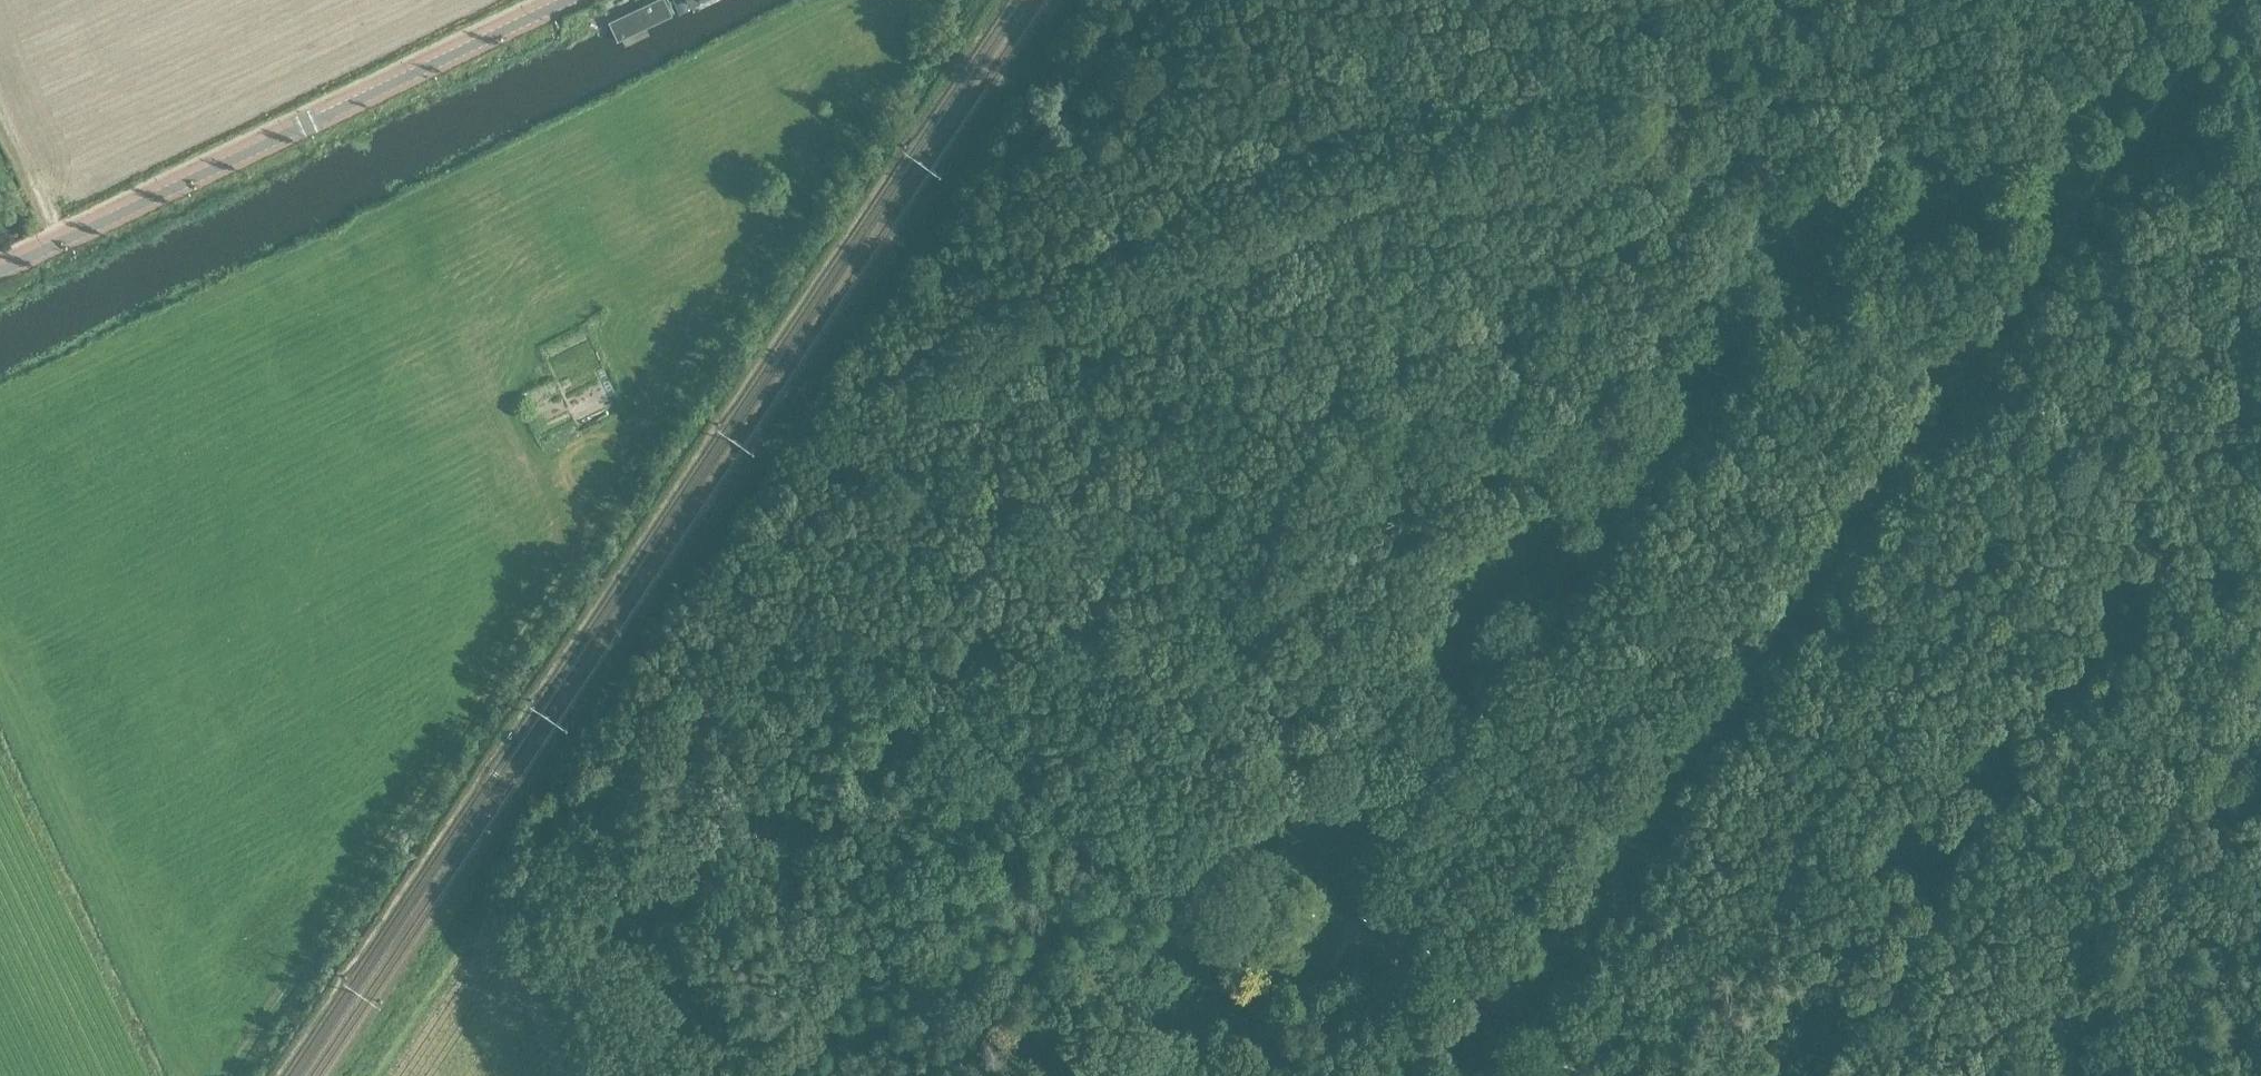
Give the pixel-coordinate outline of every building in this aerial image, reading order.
[(673,0),(637,0),(608,14),(620,40),(679,12),(673,0)] [(681,18),(721,0),(673,0),(681,18)]
